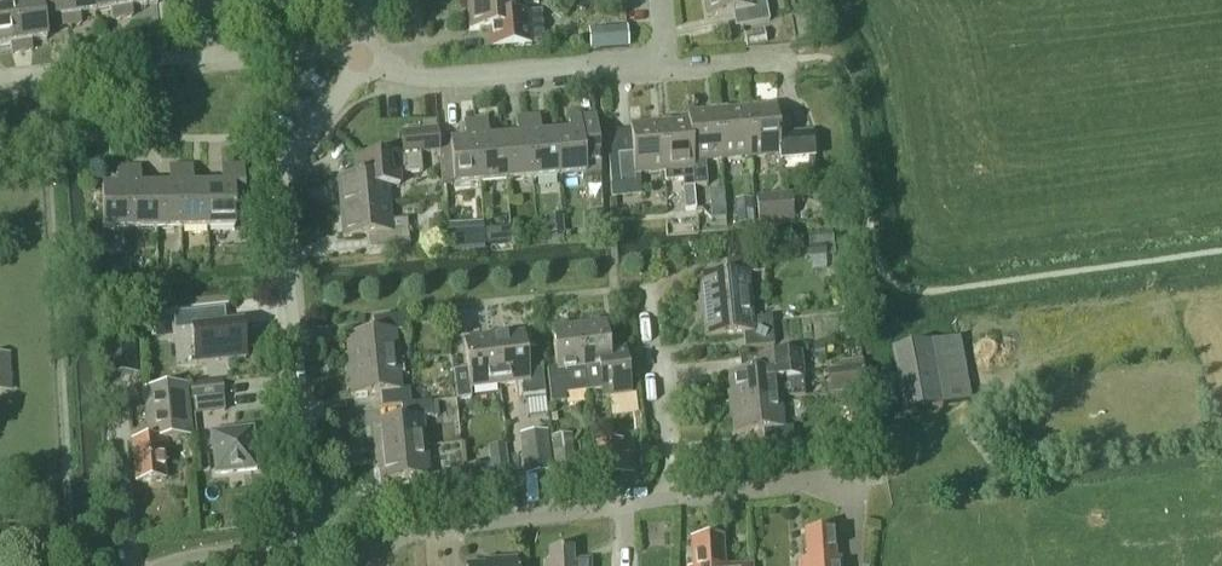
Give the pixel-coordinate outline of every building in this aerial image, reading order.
[(22,54),(14,0),(2,0),(2,1),(0,1),(0,48),(11,47),(12,55),(22,54)] [(45,22),(44,23),(40,0),(14,0),(22,54),(33,52),(31,44),(48,41),(45,22)] [(71,27),(67,0),(40,0),(44,23),(45,22),(59,20),(60,28),(71,27)] [(71,27),(81,25),(80,17),(96,14),(94,0),(67,0),(71,27)] [(96,14),(111,12),(112,21),(123,19),(120,0),(94,0),(96,14)] [(123,19),(134,17),(132,8),(149,6),(148,0),(120,0),(123,19)] [(532,41),(534,40),(537,40),(539,38),(540,36),(541,33),(540,26),(539,12),(518,13),(517,0),(474,0),(467,0),(470,30),(487,29),(489,49),(532,46),(532,41)] [(707,18),(738,12),(741,27),(770,21),(766,0),(703,0),(707,18)] [(626,26),(594,29),(596,50),(628,47),(626,26)] [(764,29),(743,33),(745,48),(766,44),(764,29)] [(776,106),(746,108),(751,159),(778,156),(780,173),(815,170),(812,131),(779,133),(776,106)] [(722,162),(751,159),(746,108),(717,111),(722,162)] [(717,111),(687,113),(688,121),(689,120),(693,172),(694,187),(706,186),(704,163),(705,163),(722,162),(717,111)] [(585,175),(585,171),(600,170),(596,121),(581,122),(580,113),(568,114),(569,133),(555,134),(559,177),(585,175)] [(533,179),(559,177),(555,134),(541,135),(539,116),(527,117),(533,179)] [(517,137),(503,138),(507,181),(533,179),(527,117),(516,118),(517,137)] [(480,184),(507,181),(503,138),(489,139),(487,120),(475,121),(480,184)] [(688,121),(660,123),(664,175),(665,183),(681,181),(682,188),(694,187),(693,172),(689,120),(688,121)] [(338,179),(340,208),(389,203),(388,186),(399,185),(399,174),(423,172),(421,154),(440,152),(436,121),(420,122),(420,129),(417,129),(420,151),(352,158),(354,177),(338,179)] [(450,142),(451,152),(438,153),(440,187),(480,184),(475,121),(464,122),(465,141),(450,142)] [(620,184),(611,184),(612,199),(637,197),(635,178),(664,175),(660,123),(630,125),(632,153),(617,155),(620,184)] [(208,228),(235,228),(234,204),(245,204),(244,165),(234,166),(222,166),(222,185),(207,185),(208,228)] [(170,185),(155,185),(156,229),(182,229),(181,166),(170,167),(170,185)] [(182,229),(208,228),(207,185),(193,185),(193,166),(181,166),(182,229)] [(130,230),(129,167),(117,167),(117,186),(102,186),(103,230),(130,230)] [(130,230),(156,229),(155,185),(142,186),(142,167),(129,167),(130,230)] [(723,193),(709,193),(710,208),(724,207),(723,193)] [(791,193),(755,195),(758,222),(793,219),(791,193)] [(737,224),(754,223),(752,198),(735,199),(737,224)] [(389,203),(340,208),(343,238),(374,235),(376,249),(410,246),(407,219),(391,221),(389,203)] [(604,230),(603,212),(583,213),(584,231),(604,230)] [(808,245),(809,259),(825,258),(824,244),(808,245)] [(727,275),(699,278),(705,337),(743,334),(745,348),(774,345),(771,317),(753,319),(748,274),(757,273),(755,258),(726,261),(727,275)] [(195,363),(246,358),(242,323),(222,325),(220,309),(173,314),(175,332),(191,330),(195,363)] [(148,340),(164,339),(161,311),(145,313),(148,340)] [(346,337),(349,366),(398,361),(395,332),(404,331),(402,316),(373,319),(374,334),(346,337)] [(605,322),(578,326),(584,369),(583,369),(586,393),(602,391),(603,398),(630,395),(625,355),(609,357),(605,322)] [(557,369),(545,370),(550,405),(565,403),(564,396),(586,393),(583,369),(584,369),(578,326),(552,329),(557,369)] [(523,333),(493,336),(499,385),(515,383),(517,402),(546,398),(542,369),(528,371),(523,333)] [(499,385),(493,336),(464,340),(468,369),(453,370),(457,400),(471,397),(470,389),(499,385)] [(105,378),(137,375),(134,337),(102,340),(105,378)] [(961,337),(892,350),(904,414),(973,400),(961,337)] [(794,353),(765,356),(758,357),(759,371),(728,374),(731,404),(780,399),(780,398),(805,395),(804,381),(797,381),(794,353)] [(0,355),(0,393),(12,392),(9,354),(0,355)] [(401,390),(398,361),(349,366),(352,396),(380,393),(382,407),(401,405),(411,404),(410,389),(401,390)] [(863,367),(826,370),(828,394),(865,391),(863,367)] [(223,396),(221,380),(188,383),(190,400),(223,396)] [(165,439),(191,436),(186,384),(144,388),(149,440),(131,442),(135,483),(165,480),(163,462),(167,462),(165,439)] [(783,428),(780,399),(731,404),(734,433),(763,430),(764,445),(793,442),(792,427),(783,428)] [(374,422),(377,452),(427,447),(423,418),(432,417),(431,402),(411,404),(401,405),(403,419),(374,422)] [(527,432),(518,434),(524,476),(553,473),(547,430),(546,430),(545,424),(526,426),(527,432)] [(215,474),(257,470),(252,428),(211,433),(215,474)] [(572,434),(550,436),(554,476),(577,474),(572,434)] [(595,443),(600,478),(626,475),(622,440),(595,443)] [(505,444),(487,447),(493,487),(510,485),(505,444)] [(430,476),(427,447),(377,452),(381,482),(409,479),(411,493),(440,490),(438,475),(430,476)] [(804,532),(807,561),(802,561),(802,565),(840,565),(840,560),(835,560),(833,531),(804,532)] [(723,538),(691,540),(693,565),(725,565),(723,538)] [(591,560),(574,560),(574,548),(547,549),(547,563),(542,563),(542,565),(592,565),(591,560)]
